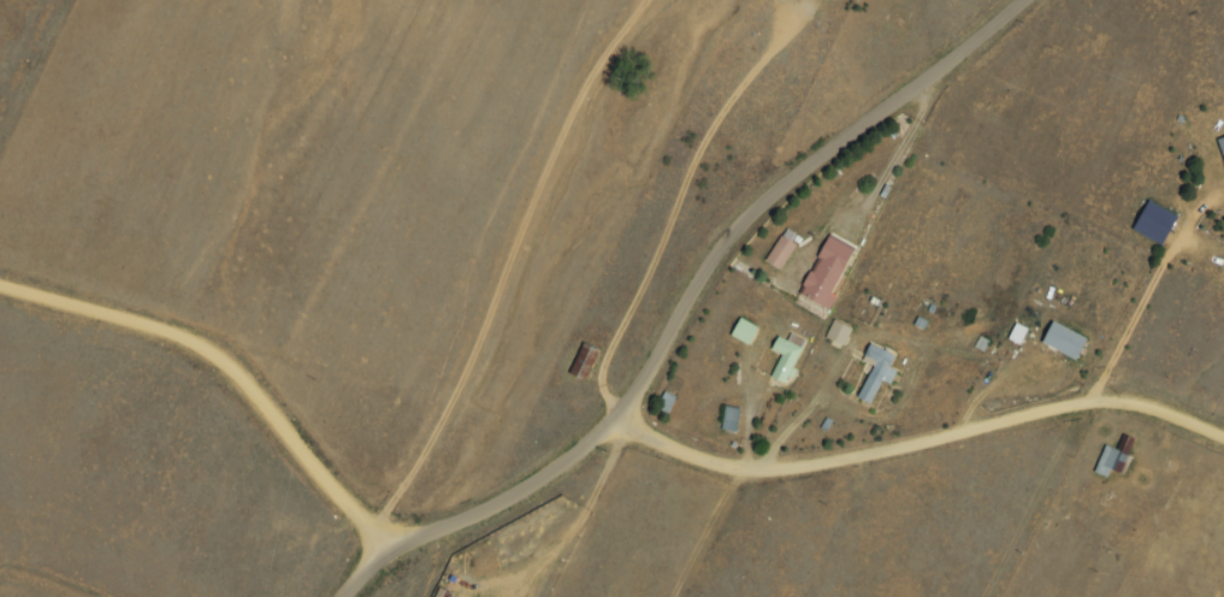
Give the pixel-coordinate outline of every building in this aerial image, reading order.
[(1178,217),(1149,201),(1133,230),(1162,246),(1178,217)] [(765,261),(779,271),(800,239),(786,229),(765,261)] [(828,309),(856,249),(828,235),(799,295),(828,309)] [(748,346),(758,330),(741,319),(731,336),(748,346)] [(826,339),(845,347),(852,329),(833,321),(826,339)] [(1042,343),(1076,361),(1087,340),(1053,322),(1042,343)] [(771,352),(780,355),(772,380),(790,386),(805,340),(789,335),(787,341),(776,338),(771,352)] [(569,376),(586,383),(600,351),(583,344),(569,376)] [(872,406),(883,381),(886,383),(897,356),(869,344),(862,360),(873,365),(858,400),(872,406)] [(659,410),(667,414),(675,399),(666,395),(659,410)] [(722,431),(736,433),(740,409),(725,408),(722,431)] [(1138,444),(1126,435),(1116,450),(1109,446),(1093,470),(1106,479),(1113,470),(1118,473),(1138,444)] [(453,595),(440,589),(435,596),(452,596),(453,595)]
